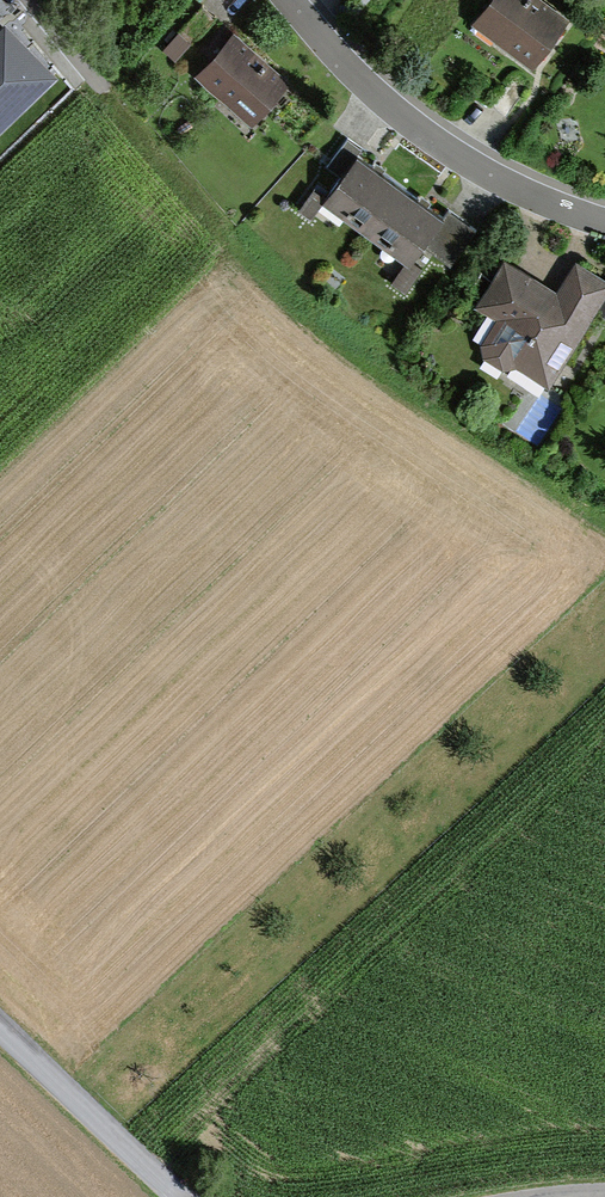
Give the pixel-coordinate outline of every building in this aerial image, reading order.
[(531,64),(548,42),(566,17),(543,0),(489,0),(473,21),(531,64)] [(4,14),(0,18),(0,128),(59,73),(4,14)] [(289,80),(233,29),(194,72),(250,122),(289,80)] [(374,164),(357,151),(360,147),(348,138),(328,166),(341,176),(325,198),(313,190),(300,207),(310,215),(320,200),(405,260),(390,281),(407,292),(424,268),(412,260),(422,246),(448,264),(476,225),(447,205),(442,213),(429,204),(374,164)] [(481,344),(485,358),(501,367),(513,364),(548,385),(604,290),(604,280),(576,262),(559,290),(503,257),(475,303),(497,317),(481,344)]
